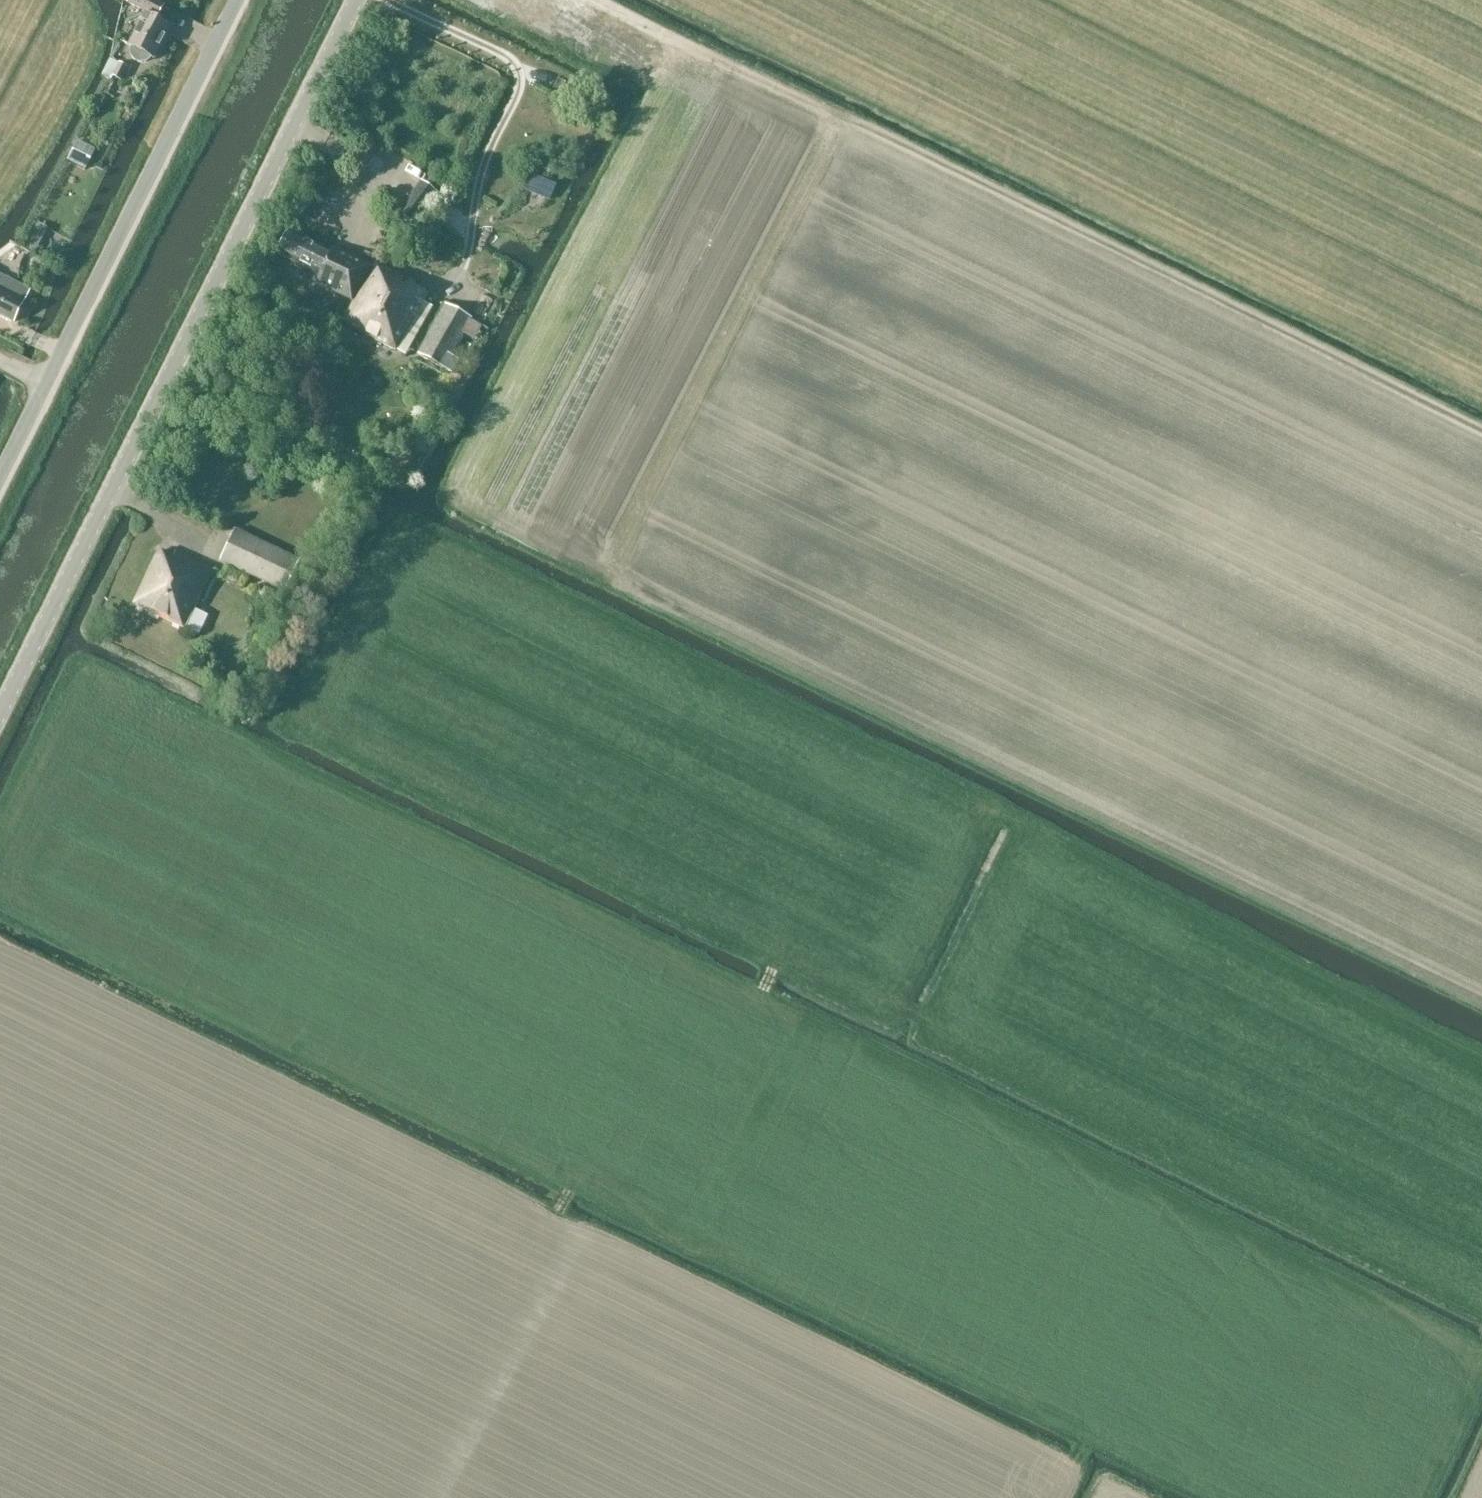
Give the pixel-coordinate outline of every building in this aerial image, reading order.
[(157,32),(162,22),(157,20),(164,5),(154,0),(129,0),(127,3),(146,13),(129,46),(132,47),(131,51),(131,55),(132,58),(135,61),(138,63),(142,63),(146,63),(149,61),(151,57),(154,59),(166,37),(157,32)] [(106,78),(110,80),(112,76),(122,82),(129,68),(119,63),(110,59),(102,76),(106,78)] [(338,251),(336,254),(288,232),(277,254),(315,273),(311,282),(352,300),(375,257),(365,252),(360,262),(338,251)] [(342,322),(398,351),(402,343),(424,303),(428,295),(416,287),(416,284),(374,263),(342,322)] [(15,323),(30,291),(25,289),(0,276),(0,316),(15,323)] [(424,303),(402,343),(410,348),(433,308),(424,303)] [(445,304),(417,355),(445,371),(452,375),(459,362),(452,357),(472,320),(445,304)] [(235,530),(219,562),(285,594),(300,561),(235,530)] [(158,551),(132,606),(185,631),(186,629),(199,635),(208,616),(195,610),(198,603),(213,572),(175,553),(173,557),(158,551)]
